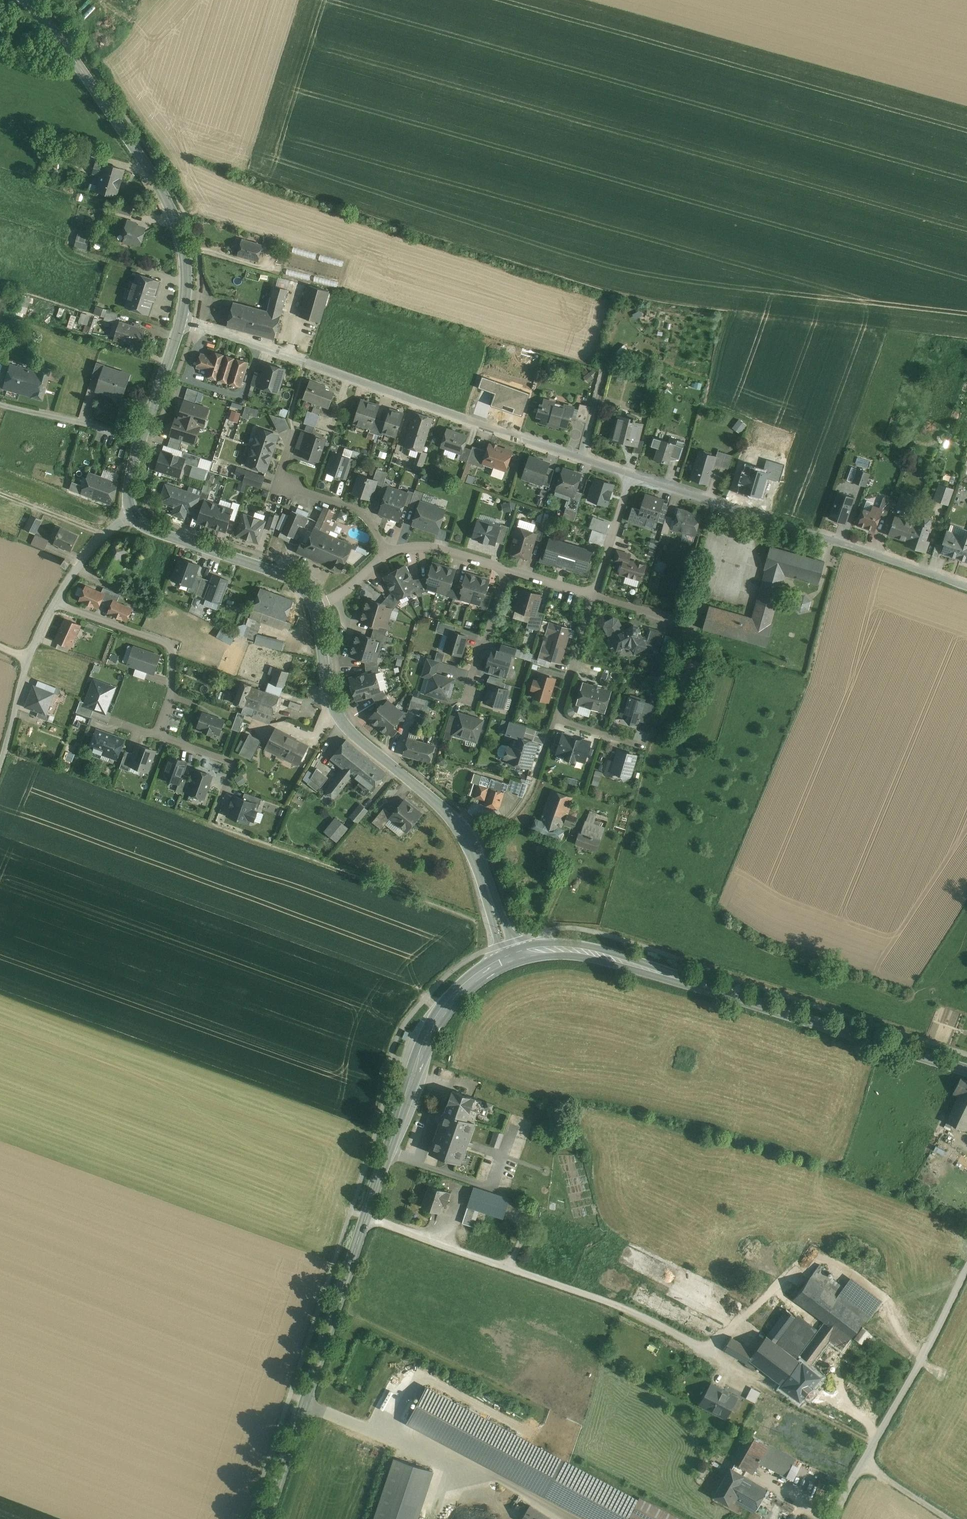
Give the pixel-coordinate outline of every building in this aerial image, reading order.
[(67,147),(54,143),(50,156),(63,159),(65,152),(67,147)] [(79,151),(67,147),(65,152),(78,156),(79,151)] [(124,170),(105,164),(105,165),(96,162),(93,173),(102,176),(97,191),(116,196),(119,187),(120,187),(122,180),(121,179),(124,170)] [(133,206),(120,203),(118,211),(131,215),(133,206)] [(138,226),(127,223),(125,231),(126,234),(124,242),(132,245),(134,243),(141,245),(145,230),(139,229),(138,226)] [(278,241),(270,239),(267,248),(275,251),(278,241)] [(89,244),(77,240),(75,246),(87,250),(89,244)] [(262,246),(243,240),(240,249),(239,249),(238,253),(239,254),(238,256),(258,261),(262,246)] [(288,260),(284,272),(307,278),(309,272),(296,269),(297,263),(288,260)] [(137,274),(126,308),(149,315),(153,301),(155,301),(157,296),(155,295),(160,281),(137,274)] [(279,288),(276,287),(269,312),(281,315),(291,284),(281,281),(279,288)] [(329,291),(309,286),(300,316),(320,321),(329,291)] [(30,297),(22,294),(16,310),(24,313),(30,297)] [(269,312),(236,302),(229,325),(274,339),(281,315),(269,312)] [(108,310),(97,307),(94,314),(105,318),(105,317),(108,310)] [(118,313),(108,310),(105,317),(116,320),(118,313)] [(91,316),(82,314),(79,323),(86,325),(83,332),(88,334),(87,339),(91,340),(92,336),(90,335),(93,327),(88,326),(91,317),(91,316)] [(72,315),(68,327),(73,329),(77,317),(72,315)] [(98,319),(91,317),(88,326),(93,327),(95,328),(98,319)] [(115,324),(114,323),(111,335),(115,337),(120,322),(116,320),(115,324)] [(145,330),(120,322),(115,337),(114,340),(123,343),(124,341),(140,346),(145,330)] [(247,363),(214,353),(212,358),(202,355),(198,367),(209,370),(207,375),(240,386),(247,363)] [(97,362),(92,376),(100,378),(104,367),(105,365),(97,362)] [(38,372),(9,364),(2,388),(31,397),(42,400),(50,370),(39,367),(38,372)] [(285,370),(266,364),(263,374),(259,386),(278,392),(285,370)] [(104,367),(100,378),(96,390),(123,398),(130,376),(104,367)] [(263,374),(256,372),(252,384),(259,386),(263,374)] [(322,385),(311,380),(305,396),(316,400),(315,403),(329,408),(334,393),(321,388),(322,385)] [(199,392),(188,388),(184,399),(196,403),(199,392)] [(379,406),(362,400),(355,423),(371,428),(375,418),(379,406)] [(563,408),(555,406),(555,403),(544,400),(543,407),(540,406),(538,415),(542,416),(541,422),(560,427),(560,425),(567,427),(570,416),(572,417),(574,408),(564,405),(563,408)] [(209,409),(184,401),(178,423),(175,422),(171,435),(171,436),(183,439),(193,442),(195,435),(198,436),(203,419),(205,420),(209,409)] [(591,407),(580,404),(577,417),(587,420),(591,407)] [(257,418),(259,409),(245,406),(243,415),(257,418)] [(320,413),(308,409),(304,423),(316,426),(320,413)] [(231,410),(228,419),(238,422),(241,412),(231,410)] [(403,414),(391,410),(387,422),(383,432),(384,433),(396,436),(403,414)] [(433,418),(415,412),(404,446),(419,451),(422,452),(433,418)] [(269,419),(273,428),(277,427),(279,432),(288,427),(282,413),(269,419)] [(633,418),(623,415),(624,416),(620,431),(613,429),(611,439),(620,441),(620,440),(635,444),(636,444),(637,438),(641,422),(635,420),(636,417),(633,417),(633,418)] [(381,420),(375,418),(371,428),(369,432),(376,434),(381,420)] [(732,427),(739,432),(746,424),(738,418),(732,427)] [(387,422),(381,420),(376,434),(383,437),(384,433),(383,432),(387,422)] [(468,436),(447,429),(441,447),(461,454),(462,454),(464,447),(468,436)] [(278,435),(267,431),(266,434),(263,435),(257,433),(253,446),(272,452),(278,435)] [(302,432),(297,447),(305,450),(310,435),(302,432)] [(320,438),(310,435),(305,450),(303,455),(318,460),(324,441),(319,439),(320,438)] [(183,439),(171,436),(168,447),(179,450),(183,439)] [(670,442),(654,437),(651,446),(658,449),(655,459),(654,458),(654,459),(669,464),(669,463),(668,463),(671,456),(673,457),(679,440),(671,438),(670,442)] [(644,440),(637,438),(636,444),(635,444),(633,451),(641,453),(644,440)] [(679,440),(673,457),(678,459),(678,460),(679,460),(684,442),(679,440)] [(504,449),(490,444),(487,451),(483,463),(484,464),(505,471),(512,452),(511,452),(510,450),(506,448),(504,449)] [(272,452),(253,446),(249,458),(255,460),(256,462),(255,467),(266,471),(272,452)] [(487,451),(473,446),(472,449),(467,462),(482,468),(484,464),(483,463),(487,451)] [(472,449),(464,447),(462,454),(461,454),(459,459),(467,462),(472,449)] [(422,452),(419,451),(417,459),(416,458),(414,464),(415,465),(423,467),(427,453),(422,452)] [(726,454),(718,451),(716,457),(714,465),(722,467),(726,454)] [(178,456),(171,454),(171,455),(162,452),(157,469),(179,477),(184,463),(185,459),(182,458),(178,457),(178,456)] [(201,457),(184,452),(182,458),(185,459),(184,463),(198,467),(201,457)] [(716,457),(700,452),(691,479),(708,484),(714,465),(716,457)] [(352,459),(334,453),(327,472),(345,479),(352,459)] [(549,463),(530,457),(523,478),(542,484),(548,467),(549,463)] [(493,467),(491,473),(502,477),(504,471),(493,467)] [(554,470),(548,467),(542,484),(549,487),(554,470)] [(564,468),(559,482),(562,488),(569,491),(571,495),(574,496),(576,491),(582,474),(564,468)] [(388,472),(377,469),(373,480),(377,481),(376,484),(383,486),(384,482),(388,472)] [(870,473),(857,469),(853,482),(865,487),(870,473)] [(264,476),(248,471),(244,482),(260,488),(264,476)] [(119,483),(89,472),(84,486),(81,494),(111,504),(119,483)] [(215,474),(209,472),(207,479),(211,480),(215,474)] [(373,480),(359,475),(353,493),(371,499),(376,484),(377,481),(373,480)] [(587,500),(608,506),(615,485),(594,478),(587,500)] [(244,491),(246,483),(240,481),(238,489),(244,491)] [(80,484),(73,482),(70,489),(81,494),(84,486),(80,484)] [(384,482),(383,486),(379,496),(385,498),(389,487),(390,484),(384,482)] [(194,494),(166,485),(160,502),(176,507),(173,514),(184,518),(189,506),(190,506),(194,494)] [(953,489),(939,485),(934,500),(948,505),(953,489)] [(389,487),(385,498),(380,514),(389,517),(398,491),(389,487)] [(414,492),(408,490),(407,494),(408,494),(404,505),(410,507),(414,492)] [(421,502),(422,502),(425,493),(415,490),(414,492),(410,507),(418,510),(421,502)] [(201,496),(197,508),(202,510),(205,501),(207,501),(210,494),(202,491),(201,496)] [(398,491),(389,517),(399,520),(404,505),(408,494),(407,494),(398,491)] [(574,496),(571,495),(566,508),(571,510),(577,512),(583,493),(576,491),(574,496)] [(855,498),(838,492),(829,518),(846,524),(855,498)] [(915,498),(901,493),(897,503),(912,508),(915,498)] [(201,496),(194,494),(190,506),(197,508),(201,496)] [(664,500),(646,495),(639,516),(657,522),(662,505),(664,500)] [(892,500),(883,497),(879,508),(883,509),(881,515),(886,517),(892,500)] [(207,501),(205,501),(202,510),(199,521),(198,522),(212,527),(219,505),(207,501)] [(241,504),(233,502),(231,509),(233,510),(230,519),(235,521),(241,504)] [(418,510),(413,524),(437,533),(445,510),(422,502),(421,502),(418,510)] [(308,509),(295,503),(292,511),(303,516),(305,516),(308,509)] [(231,509),(219,505),(212,527),(225,532),(230,519),(233,510),(231,509)] [(662,505),(657,522),(664,524),(666,515),(668,506),(662,505)] [(871,511),(864,509),(858,526),(874,532),(881,515),(883,509),(879,508),(873,506),(871,511)] [(334,512),(324,507),(315,528),(329,534),(331,531),(333,532),(337,523),(331,521),(334,512)] [(202,510),(197,508),(193,519),(199,521),(202,510)] [(577,512),(571,510),(568,518),(574,520),(577,512)] [(700,515),(679,510),(674,529),(695,535),(700,515)] [(283,532),(283,533),(291,537),(294,538),(299,525),(303,516),(293,511),(283,532)] [(280,516),(271,513),(266,528),(275,531),(280,516)] [(42,520),(32,515),(25,529),(35,534),(42,520)] [(265,522),(244,515),(237,535),(258,542),(265,522)] [(602,545),(610,521),(592,515),(588,527),(592,528),(588,540),(602,545)] [(673,517),(666,515),(664,524),(661,533),(668,534),(673,517)] [(305,516),(303,516),(299,525),(305,527),(309,518),(305,516)] [(914,523),(895,516),(889,534),(907,541),(914,523)] [(919,525),(914,523),(907,541),(906,544),(925,551),(928,542),(926,541),(930,529),(929,528),(931,524),(930,519),(924,517),(920,520),(919,525)] [(500,528),(478,521),(473,538),(480,540),(480,541),(487,543),(488,542),(495,544),(496,542),(500,528)] [(546,524),(536,521),(533,533),(537,534),(535,540),(541,541),(546,524)] [(509,527),(501,524),(500,528),(496,542),(504,544),(509,527)] [(947,532),(966,538),(966,534),(966,532),(949,526),(947,532)] [(78,536),(61,528),(57,537),(58,537),(55,543),(60,546),(60,547),(65,549),(66,548),(71,551),(78,536)] [(329,534),(315,528),(307,545),(302,543),(297,552),(327,566),(341,572),(341,571),(352,545),(329,534)] [(533,533),(518,528),(517,531),(514,532),(513,535),(514,538),(510,553),(529,559),(535,540),(537,534),(533,533)] [(291,537),(283,533),(283,532),(281,532),(279,538),(289,542),(291,537)] [(944,540),(947,541),(942,553),(966,561),(966,534),(966,538),(947,532),(944,540)] [(49,540),(36,535),(32,543),(32,545),(45,550),(46,549),(49,540)] [(593,551),(550,538),(545,552),(543,560),(554,563),(555,560),(561,562),(559,567),(569,570),(571,565),(576,566),(575,569),(586,573),(589,565),(593,551)] [(649,545),(656,548),(659,541),(651,538),(649,545)] [(942,546),(937,544),(933,556),(938,558),(942,546)] [(825,562),(771,547),(765,569),(772,571),(769,583),(771,583),(765,603),(776,606),(784,574),(818,584),(825,562)] [(628,553),(617,550),(613,562),(622,565),(624,558),(630,560),(630,558),(628,553)] [(630,560),(624,558),(622,565),(619,574),(642,581),(647,565),(630,560)] [(65,559),(62,564),(67,568),(71,563),(65,559)] [(173,580),(190,586),(191,586),(195,575),(199,565),(181,559),(173,580)] [(444,567),(433,563),(428,578),(428,581),(430,581),(428,588),(428,589),(437,591),(444,567)] [(412,580),(405,566),(395,572),(407,594),(415,590),(412,583),(414,582),(412,580)] [(444,567),(437,591),(445,594),(446,594),(448,587),(450,587),(451,584),(455,570),(444,567)] [(123,574),(118,571),(113,579),(113,578),(113,579),(118,582),(123,574)] [(407,594),(395,572),(384,577),(392,591),(393,593),(395,592),(398,599),(399,599),(407,594)] [(478,577),(467,573),(463,588),(462,591),(464,592),(462,599),(471,601),(478,577)] [(205,598),(211,581),(195,575),(191,586),(190,586),(188,591),(196,594),(202,597),(205,598)] [(229,580),(214,575),(211,581),(205,598),(220,603),(229,580)] [(489,580),(478,577),(471,601),(479,604),(480,604),(482,597),(484,598),(485,594),(489,580)] [(428,578),(420,579),(422,592),(427,591),(428,589),(428,588),(430,581),(428,581),(428,578)] [(420,579),(412,580),(414,582),(412,583),(415,590),(416,593),(422,592),(420,579)] [(450,587),(448,587),(446,594),(445,594),(445,596),(453,598),(457,586),(451,584),(450,587)] [(463,588),(457,586),(453,598),(461,601),(462,599),(464,592),(462,591),(463,588)] [(101,593),(87,587),(81,600),(98,608),(100,603),(104,595),(101,593)] [(112,591),(104,588),(101,593),(104,595),(100,603),(105,606),(112,591)] [(279,595),(261,588),(253,609),(268,615),(271,616),(279,595)] [(130,593),(121,589),(119,595),(120,595),(128,598),(130,593)] [(541,596),(522,590),(516,609),(531,614),(535,615),(537,612),(541,596)] [(119,595),(112,591),(105,606),(111,608),(114,602),(117,603),(120,595),(119,595)] [(392,591),(387,598),(397,606),(401,602),(399,599),(398,599),(395,592),(393,593),(392,591)] [(138,597),(130,593),(128,598),(136,602),(138,597)] [(202,597),(196,594),(191,606),(198,608),(202,597)] [(485,594),(484,598),(482,597),(480,604),(479,604),(479,606),(487,609),(491,596),(485,594)] [(294,601),(279,595),(271,616),(286,621),(294,601)] [(804,597),(798,598),(796,606),(800,610),(808,608),(809,602),(804,597)] [(397,606),(387,598),(381,604),(385,605),(384,607),(391,609),(393,610),(397,606)] [(381,604),(367,599),(364,611),(389,618),(391,609),(384,607),(385,605),(381,604)] [(117,603),(114,602),(111,608),(109,613),(126,620),(131,609),(117,603)] [(753,619),(709,607),(703,629),(766,647),(773,624),(771,623),(775,607),(765,604),(763,612),(756,610),(753,619)] [(389,618),(364,611),(361,622),(375,626),(378,627),(379,625),(386,627),(389,618)] [(535,615),(531,614),(527,627),(540,631),(545,614),(537,612),(535,615)] [(271,616),(268,615),(266,620),(275,624),(284,627),(286,621),(271,616)] [(261,622),(250,618),(247,625),(249,626),(246,637),(255,640),(261,622)] [(80,625),(66,619),(56,641),(59,642),(70,647),(80,625)] [(94,626),(87,624),(87,623),(82,621),(81,623),(82,625),(83,626),(86,627),(85,629),(92,632),(94,626)] [(456,627),(439,621),(436,632),(449,636),(450,631),(454,632),(456,627)] [(567,629),(550,624),(548,633),(552,634),(547,649),(543,648),(540,656),(560,662),(567,638),(564,638),(567,629)] [(386,627),(379,625),(378,627),(375,626),(373,632),(385,635),(388,627),(386,627)] [(235,635),(220,627),(216,635),(230,643),(235,635)] [(637,629),(633,628),(631,629),(629,628),(626,630),(625,632),(623,631),(622,633),(615,637),(613,642),(616,646),(620,647),(626,644),(627,646),(630,647),(632,646),(632,647),(632,649),(633,652),(636,652),(639,651),(640,649),(645,646),(647,638),(640,636),(638,634),(639,632),(638,629),(637,629)] [(665,633),(650,629),(647,638),(645,646),(660,651),(665,633)] [(454,632),(450,631),(449,636),(445,650),(461,656),(467,636),(454,632)] [(385,635),(373,632),(371,637),(375,638),(374,641),(381,643),(386,645),(388,636),(385,635)] [(371,637),(357,633),(354,644),(378,652),(381,643),(374,641),(375,638),(371,637)] [(674,636),(665,633),(660,651),(659,653),(669,656),(674,636)] [(284,640),(257,634),(255,643),(282,649),(284,640)] [(70,647),(59,642),(57,648),(68,652),(70,647)] [(378,652),(354,644),(350,655),(365,660),(368,661),(368,659),(376,661),(376,660),(378,652)] [(516,649),(503,645),(501,651),(512,655),(514,656),(516,649)] [(159,656),(135,648),(129,664),(153,673),(159,656)] [(501,651),(493,649),(489,663),(487,664),(485,668),(487,671),(506,676),(512,655),(501,651)] [(376,661),(368,659),(368,661),(365,660),(366,667),(378,667),(378,661),(376,660),(376,661)] [(665,667),(655,665),(653,675),(662,677),(665,667)] [(437,669),(426,666),(423,676),(431,678),(432,674),(436,675),(437,669)] [(378,667),(366,667),(366,673),(367,673),(368,675),(375,673),(379,672),(378,667)] [(271,683),(282,687),(283,687),(288,672),(277,668),(271,683)] [(366,673),(350,678),(353,689),(378,682),(375,673),(368,675),(367,673),(366,673)] [(436,675),(432,674),(431,678),(427,693),(448,700),(454,680),(436,675)] [(538,682),(534,681),(532,689),(536,690),(534,697),(548,701),(555,679),(540,675),(538,682)] [(506,684),(488,678),(487,684),(490,686),(491,685),(504,689),(506,684)] [(86,703),(85,706),(94,709),(106,713),(115,688),(94,680),(86,703)] [(59,688),(43,682),(40,689),(53,694),(56,695),(59,688)] [(252,685),(242,682),(234,703),(244,706),(242,713),(252,717),(255,709),(259,710),(266,692),(264,691),(252,687),(252,685)] [(268,682),(264,691),(266,692),(279,697),(282,687),(271,683),(268,682)] [(378,682),(353,689),(356,701),(372,696),(374,695),(374,693),(381,691),(380,691),(378,682)] [(610,692),(584,684),(578,703),(579,704),(580,705),(584,707),(585,706),(597,709),(598,711),(602,712),(603,711),(604,711),(610,692)] [(504,689),(491,685),(490,686),(485,702),(503,708),(508,690),(504,689)] [(40,689),(34,686),(27,706),(39,711),(46,713),(53,694),(40,689)] [(381,691),(374,693),(374,695),(372,696),(375,702),(386,695),(383,690),(380,691),(381,691)] [(279,697),(266,692),(259,710),(273,715),(280,697),(279,697)] [(386,695),(375,702),(379,708),(381,705),(383,707),(388,701),(389,700),(386,695)] [(426,700),(413,696),(409,709),(422,713),(426,700)] [(644,702),(630,698),(628,707),(624,706),(621,716),(631,722),(638,722),(639,720),(640,720),(640,719),(644,702)] [(91,718),(94,709),(85,706),(86,703),(80,701),(76,712),(91,718)] [(301,705),(291,701),(288,707),(299,711),(301,705)] [(388,701),(383,707),(381,705),(379,708),(369,719),(378,727),(395,707),(388,701)] [(650,704),(644,702),(640,719),(645,720),(650,704)] [(401,712),(395,707),(378,727),(387,734),(397,723),(399,720),(397,719),(400,715),(401,713),(401,712)] [(259,710),(255,709),(252,717),(253,717),(270,723),(273,715),(259,710)] [(51,714),(46,713),(39,711),(37,716),(48,721),(51,714)] [(408,712),(402,711),(401,712),(401,713),(400,715),(397,719),(399,720),(397,723),(404,725),(408,712)] [(91,718),(76,712),(72,724),(78,727),(80,722),(89,725),(92,718),(91,718)] [(245,715),(238,712),(232,729),(239,732),(245,715)] [(224,721),(203,713),(199,727),(205,729),(204,732),(212,735),(213,732),(219,734),(224,721)] [(483,721),(459,713),(458,717),(452,734),(477,742),(483,721)] [(458,717),(450,715),(445,732),(452,734),(458,717)] [(526,726),(510,722),(506,735),(514,737),(523,739),(526,726)] [(288,735),(276,729),(266,749),(272,752),(275,751),(278,753),(288,735)] [(124,740),(97,730),(93,742),(95,743),(94,746),(95,746),(91,756),(100,759),(103,753),(117,759),(124,740)] [(558,732),(554,744),(560,745),(563,734),(558,732)] [(262,740),(249,734),(243,746),(256,752),(262,740)] [(578,741),(574,740),(572,737),(563,734),(560,745),(557,753),(566,756),(568,760),(572,761),(576,759),(584,762),(590,742),(581,740),(578,741)] [(308,746),(296,740),(296,739),(288,735),(278,753),(286,757),(285,759),(286,759),(287,757),(291,759),(292,762),(298,765),(308,746)] [(523,739),(514,737),(511,748),(508,747),(505,757),(508,758),(507,761),(512,763),(514,765),(515,765),(518,766),(520,765),(530,768),(537,744),(523,739)] [(435,745),(408,738),(403,755),(430,763),(435,745)] [(347,740),(332,758),(344,768),(349,772),(364,754),(347,740)] [(155,751),(138,745),(134,754),(130,765),(131,765),(148,772),(155,751)] [(256,752),(243,746),(239,754),(252,760),(256,752)] [(134,754),(126,751),(120,768),(129,771),(131,765),(130,765),(134,754)] [(636,756),(619,751),(615,763),(613,771),(613,772),(621,774),(624,779),(629,776),(636,756)] [(387,773),(364,754),(349,772),(353,775),(373,791),(387,773)] [(187,763),(170,757),(164,773),(169,783),(172,781),(179,784),(183,775),(187,763)] [(615,763),(609,761),(605,774),(612,776),(613,772),(613,771),(615,763)] [(316,767),(312,772),(309,769),(302,778),(318,790),(328,776),(316,767)] [(344,768),(326,790),(335,797),(353,775),(349,772),(344,768)] [(591,783),(598,785),(602,771),(596,769),(591,783)] [(197,771),(189,793),(204,799),(210,782),(199,778),(201,772),(197,771)] [(212,776),(201,772),(199,778),(210,782),(212,776)] [(188,777),(183,775),(179,784),(176,791),(182,794),(188,777)] [(509,784),(482,776),(479,785),(477,784),(474,797),(485,800),(484,805),(499,810),(504,792),(507,790),(509,784)] [(522,783),(511,779),(509,784),(507,790),(518,794),(522,783)] [(572,797),(552,790),(545,809),(556,813),(554,818),(565,823),(568,814),(571,807),(571,806),(570,804),(572,797)] [(262,799),(245,793),(243,799),(255,803),(254,807),(258,808),(262,799)] [(243,799),(235,796),(234,800),(233,800),(230,808),(231,808),(228,816),(248,823),(250,819),(251,820),(254,810),(253,810),(254,807),(255,803),(243,799)] [(392,815),(390,818),(391,818),(407,831),(421,814),(405,800),(392,815)] [(349,816),(358,823),(369,809),(359,803),(349,816)] [(384,808),(372,822),(382,830),(391,818),(390,818),(392,815),(384,808)] [(556,813),(545,809),(541,821),(536,819),(532,828),(534,828),(561,840),(564,830),(561,828),(563,822),(565,823),(554,818),(556,813)] [(609,818),(590,811),(586,821),(605,828),(609,818)] [(577,818),(568,814),(565,823),(565,825),(570,827),(571,825),(574,827),(577,818)] [(337,842),(348,827),(334,816),(323,831),(337,842)] [(586,821),(581,833),(601,840),(605,828),(586,821)] [(581,833),(579,832),(576,844),(597,851),(601,840),(581,833)] [(960,1078),(953,1094),(958,1097),(958,1098),(966,1103),(966,1081),(960,1078)] [(482,1101),(453,1091),(445,1112),(445,1113),(474,1123),(474,1122),(482,1101)] [(958,1098),(946,1122),(966,1131),(966,1103),(958,1098)] [(474,1123),(445,1113),(444,1113),(445,1113),(441,1124),(440,1125),(441,1125),(435,1140),(435,1141),(431,1152),(431,1153),(432,1153),(445,1158),(446,1158),(459,1162),(459,1163),(460,1163),(461,1162),(460,1162),(464,1152),(465,1151),(464,1150),(466,1144),(469,1145),(471,1138),(469,1138),(469,1137),(469,1136),(474,1123)] [(500,1138),(493,1136),(489,1145),(497,1148),(500,1138)] [(451,1193),(430,1186),(423,1207),(439,1212),(442,1203),(447,1205),(451,1193)] [(510,1199),(474,1187),(467,1206),(468,1206),(477,1210),(504,1218),(510,1199)] [(477,1210),(468,1206),(462,1223),(473,1227),(476,1219),(474,1219),(477,1210)] [(845,1290),(816,1268),(810,1276),(839,1298),(845,1290)] [(839,1298),(810,1276),(793,1299),(806,1309),(846,1340),(863,1318),(839,1298)] [(845,1290),(839,1298),(863,1318),(867,1321),(882,1301),(854,1279),(845,1290)] [(806,1309),(793,1299),(785,1309),(793,1315),(794,1319),(797,1315),(800,1312),(802,1314),(806,1309)] [(785,1309),(766,1336),(776,1343),(794,1319),(793,1315),(785,1309)] [(846,1340),(806,1309),(802,1314),(804,1317),(821,1331),(803,1354),(811,1360),(828,1339),(840,1349),(846,1340)] [(794,1319),(776,1343),(796,1358),(818,1331),(797,1315),(794,1319)] [(861,1327),(853,1339),(860,1344),(868,1333),(861,1327)] [(776,1343),(766,1336),(755,1350),(746,1363),(745,1364),(753,1370),(757,1365),(778,1380),(781,1382),(782,1381),(798,1360),(776,1343)] [(755,1350),(731,1337),(723,1349),(746,1363),(755,1350)] [(798,1360),(782,1381),(785,1383),(782,1387),(790,1393),(789,1393),(800,1401),(802,1398),(805,1394),(810,1394),(812,1391),(811,1386),(810,1386),(818,1375),(806,1366),(811,1360),(803,1354),(798,1360)] [(736,1397),(711,1384),(700,1405),(725,1418),(736,1397)] [(751,1386),(745,1397),(754,1401),(760,1391),(751,1386)] [(426,1387),(407,1423),(588,1518),(628,1518),(639,1501),(426,1387)] [(378,1394),(370,1403),(381,1413),(389,1404),(378,1394)] [(750,1434),(734,1462),(752,1473),(759,1462),(769,1445),(750,1434)] [(795,1458),(769,1445),(759,1462),(786,1476),(795,1458)] [(432,1471),(393,1458),(373,1518),(416,1518),(432,1471)] [(766,1489),(731,1470),(717,1495),(728,1502),(731,1498),(754,1511),(766,1489)] [(628,1518),(679,1518),(640,1498),(639,1501),(628,1518)] [(530,1506),(521,1518),(551,1518),(530,1506)]
